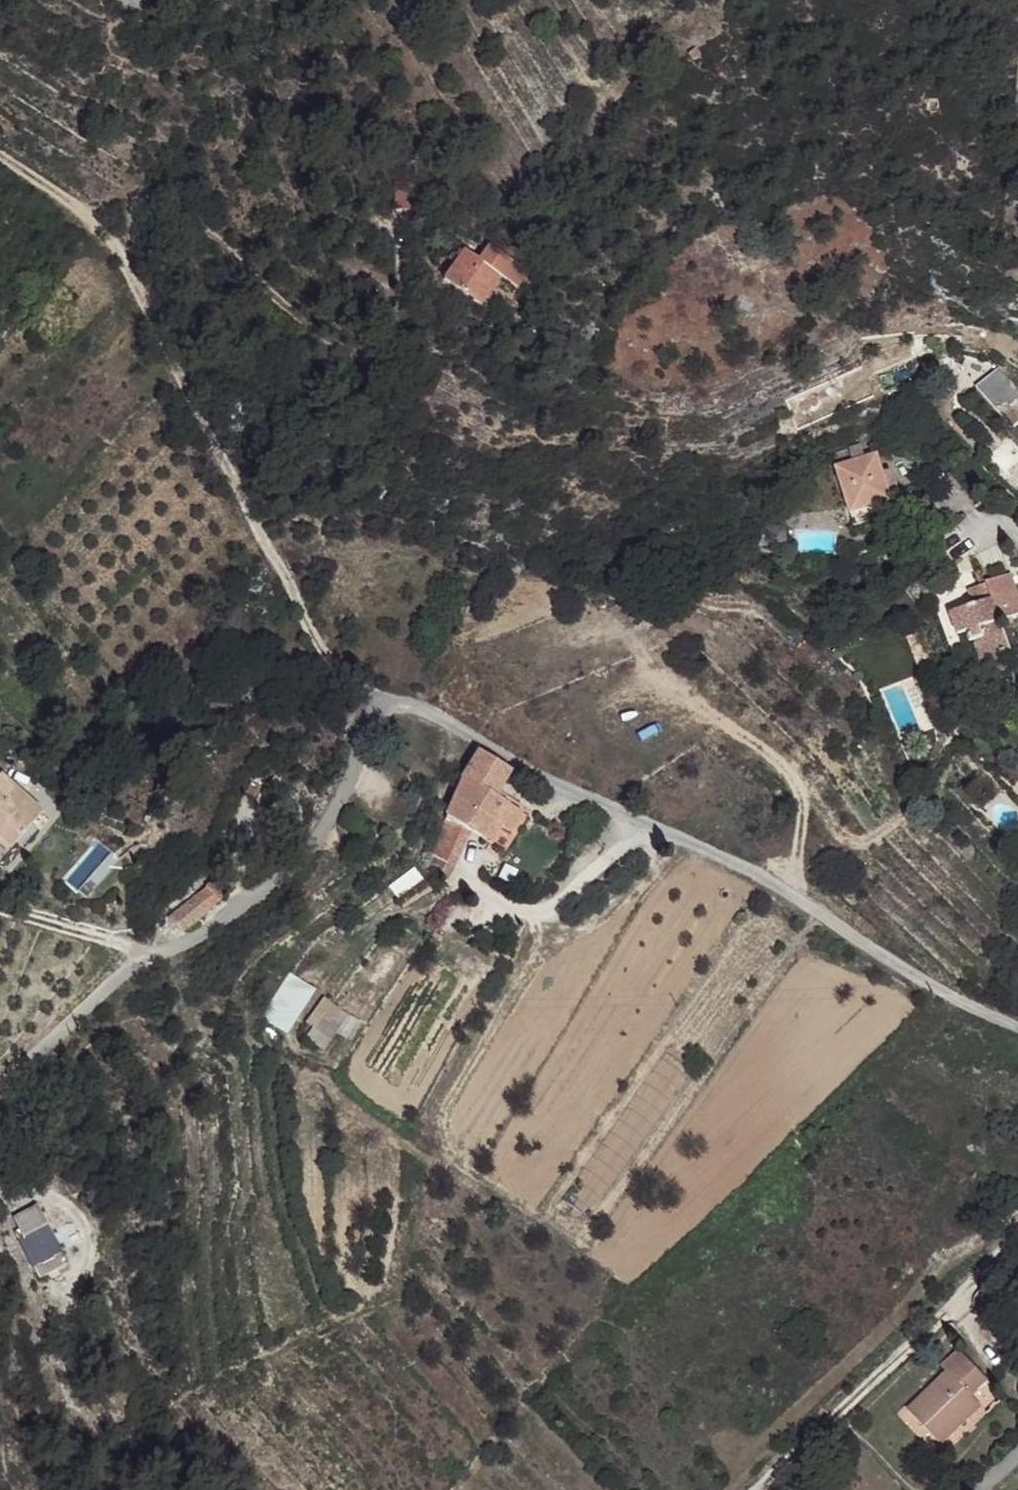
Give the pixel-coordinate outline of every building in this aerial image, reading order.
[(696,49),(686,53),(691,60),(696,62),(700,60),(700,55),(696,49)] [(495,279),(459,252),(437,283),(473,309),(495,279)] [(367,328),(366,341),(378,330),(367,328)] [(850,459),(808,471),(822,519),(864,507),(850,459)] [(864,507),(822,519),(826,531),(868,518),(864,507)] [(969,583),(975,599),(951,608),(961,631),(966,628),(970,641),(974,639),(987,672),(1009,665),(1003,648),(1012,645),(1000,615),(1017,608),(1017,583),(1012,567),(969,583)] [(10,799),(23,813),(33,825),(66,793),(31,752),(14,766),(0,749),(0,808),(10,799)] [(464,774),(449,816),(467,828),(481,836),(493,820),(499,823),(509,830),(521,813),(495,795),(511,770),(479,750),(464,774)] [(0,808),(0,814),(8,824),(23,813),(10,799),(0,808)] [(449,816),(432,853),(448,864),(467,828),(449,816)] [(493,820),(481,836),(488,841),(500,825),(493,820)] [(432,853),(425,866),(441,874),(448,864),(432,853)] [(225,887),(212,875),(204,884),(217,896),(225,887)] [(204,884),(196,893),(208,904),(217,896),(204,884)] [(208,904),(196,893),(173,918),(180,924),(185,928),(208,904)] [(180,924),(173,918),(170,922),(177,928),(180,924)] [(260,1017),(288,1033),(315,987),(287,971),(260,1017)] [(323,1052),(348,1013),(324,998),(299,1037),(323,1052)] [(47,1246),(26,1256),(35,1274),(31,1277),(44,1304),(69,1293),(47,1246)] [(959,1358),(921,1398),(954,1430),(991,1397),(987,1390),(992,1385),(987,1379),(999,1366),(971,1337),(954,1353),(959,1358)] [(999,1366),(987,1379),(992,1385),(997,1391),(995,1395),(999,1400),(1017,1384),(999,1366)] [(992,1385),(987,1390),(991,1397),(995,1395),(997,1391),(992,1385)]
